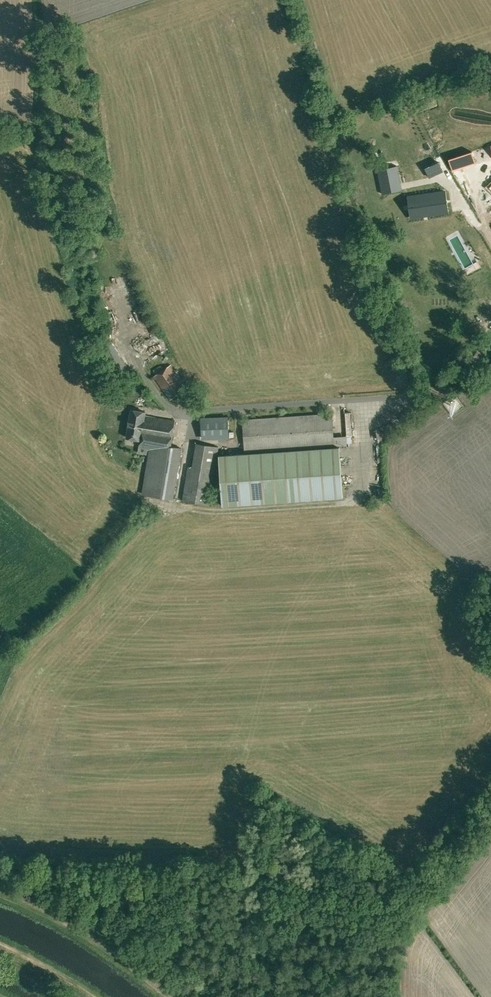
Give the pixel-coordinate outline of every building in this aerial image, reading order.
[(476,163),(471,150),(449,158),(453,170),(476,163)] [(427,167),(425,168),(429,177),(443,171),(438,162),(436,163),(436,162),(427,166),(427,167)] [(397,166),(377,170),(382,194),(402,190),(397,166)] [(439,183),(411,199),(419,212),(433,204),(436,208),(450,200),(439,183)] [(171,400),(187,389),(171,365),(154,376),(171,400)] [(146,412),(131,410),(127,437),(140,440),(138,453),(147,454),(148,448),(150,448),(171,446),(175,421),(145,416),(146,412)] [(347,444),(346,436),(334,437),(332,413),(243,420),(245,451),(347,444)] [(209,504),(218,446),(197,443),(193,466),(188,466),(183,500),(209,504)] [(171,446),(150,448),(142,493),(173,499),(182,448),(171,446)] [(219,455),(222,506),(343,497),(340,447),(219,455)]
